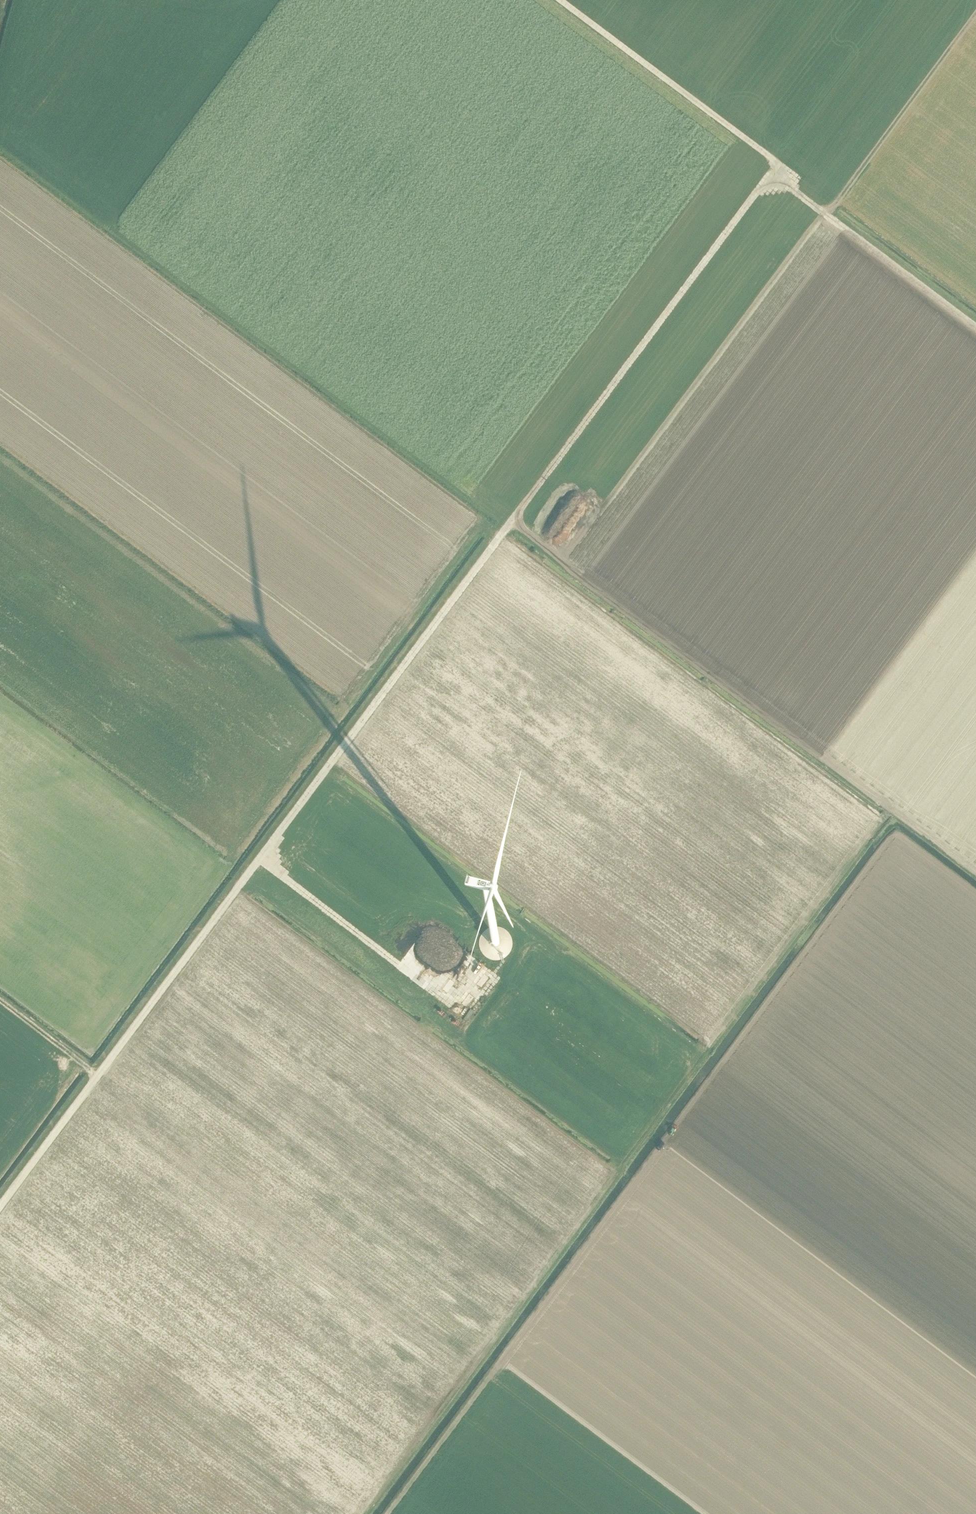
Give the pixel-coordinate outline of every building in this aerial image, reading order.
[(558,518),(562,511),(554,506),(550,513),(558,518)] [(496,937),(495,937),(494,937),(493,938),(492,938),(492,939),(491,939),(491,940),(490,940),(490,941),(490,942),(490,943),(490,944),(490,945),(491,945),(491,946),(492,946),(492,947),(493,947),(493,948),(494,948),(495,948),(496,948),(497,948),(497,947),(498,947),(499,947),(499,946),(500,946),(500,945),(500,944),(500,943),(501,943),(501,942),(500,942),(500,941),(500,940),(499,939),(498,938),(497,938),(497,937),(496,937)]
